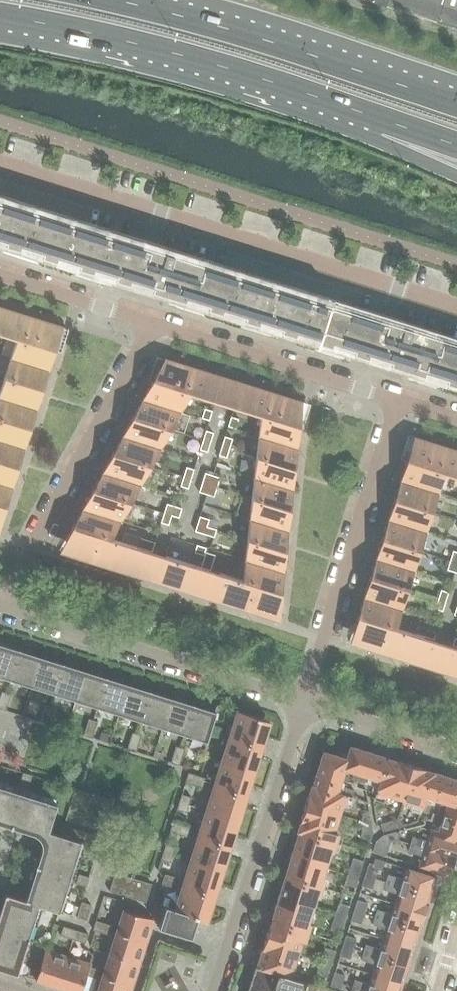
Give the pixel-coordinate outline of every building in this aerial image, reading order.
[(383,5),(433,21),(440,0),(385,0),(383,5)] [(442,23),(456,28),(456,0),(440,0),(433,21),(442,23)] [(456,390),(456,338),(0,194),(0,247),(456,390)] [(5,308),(0,324),(0,335),(15,339),(28,343),(36,318),(5,308)] [(62,326),(36,318),(28,343),(54,352),(62,326)] [(54,352),(28,343),(15,339),(9,358),(48,370),(54,352)] [(9,358),(3,378),(42,390),(48,370),(9,358)] [(151,382),(179,391),(187,365),(164,358),(151,382)] [(214,374),(187,365),(179,391),(189,394),(206,399),(214,374)] [(3,378),(0,388),(0,398),(36,409),(42,390),(3,378)] [(221,390),(228,392),(231,383),(224,381),(221,390)] [(189,394),(179,391),(151,382),(141,399),(180,411),(189,394)] [(231,383),(228,392),(236,395),(238,385),(231,383)] [(270,419),(278,394),(251,385),(243,411),(259,416),(270,419)] [(301,401),(278,394),(270,419),(298,428),(301,401)] [(30,429),(36,409),(0,398),(0,419),(30,429)] [(141,399),(131,418),(170,430),(180,411),(141,399)] [(208,420),(211,411),(204,408),(201,418),(208,420)] [(298,428),(270,419),(259,416),(257,436),(296,448),(298,428)] [(230,417),(227,426),(235,429),(238,419),(230,417)] [(170,430),(131,418),(121,436),(160,448),(170,430)] [(0,419),(0,441),(23,448),(30,429),(0,419)] [(205,430),(202,440),(210,442),(213,433),(205,430)] [(121,436),(111,454),(150,466),(160,448),(121,436)] [(221,446),(229,448),(232,439),(224,436),(221,446)] [(255,456),(294,469),(296,448),(257,436),(255,456)] [(442,445),(413,436),(405,461),(434,470),(442,445)] [(207,452),(210,442),(202,440),(199,449),(207,452)] [(17,467),(23,448),(0,441),(0,462),(17,467)] [(434,470),(456,478),(456,450),(442,445),(434,470)] [(229,448),(221,446),(218,455),(226,458),(229,448)] [(150,466),(111,454),(101,472),(140,485),(150,466)] [(291,489),(294,469),(255,456),(253,477),(291,489)] [(0,462),(0,483),(11,487),(17,467),(0,462)] [(443,474),(431,470),(405,462),(399,480),(438,492),(443,474)] [(183,477),(190,479),(193,469),(186,467),(183,477)] [(101,472),(91,491),(130,503),(140,485),(101,472)] [(201,482),(216,487),(219,478),(204,473),(201,482)] [(180,486),(187,488),(190,479),(183,477),(180,486)] [(251,498),(289,510),(291,489),(253,477),(251,498)] [(438,492),(399,480),(393,500),(432,512),(438,492)] [(213,497),(216,487),(201,482),(198,492),(213,497)] [(5,506),(11,487),(0,483),(0,504),(5,506)] [(130,503),(91,491),(81,509),(120,521),(130,503)] [(287,531),(289,510),(251,498),(248,519),(287,531)] [(425,531),(432,512),(393,500),(387,519),(425,531)] [(178,518),(181,508),(166,504),(163,513),(171,516),(178,518)] [(71,527),(101,536),(110,539),(120,521),(81,509),(71,527)] [(171,516),(163,513),(160,523),(168,525),(171,516)] [(208,519),(199,516),(194,531),(203,534),(208,519)] [(218,522),(208,519),(203,534),(213,537),(218,522)] [(246,539),(285,551),(287,531),(248,519),(246,539)] [(425,531),(387,519),(381,539),(419,551),(425,531)] [(93,561),(101,536),(71,527),(59,550),(93,561)] [(101,536),(93,561),(123,570),(135,548),(136,547),(110,539),(101,536)] [(136,547),(144,549),(146,540),(139,538),(136,547)] [(283,572),(285,551),(246,539),(244,560),(283,572)] [(413,570),(419,551),(381,539),(375,558),(413,570)] [(146,540),(144,549),(151,552),(154,542),(146,540)] [(193,552),(203,555),(206,548),(196,545),(193,552)] [(214,555),(213,555),(205,552),(202,559),(212,562),(214,555)] [(157,581),(186,590),(199,566),(165,556),(157,581)] [(413,570),(375,558),(369,578),(407,590),(413,570)] [(202,559),(200,567),(209,570),(212,562),(202,559)] [(251,582),(280,592),(283,572),(244,560),(242,580),(251,582)] [(446,570),(456,573),(456,563),(449,560),(446,570)] [(243,608),(251,582),(242,580),(220,573),(212,598),(243,608)] [(401,609),(407,590),(369,578),(362,597),(401,609)] [(277,619),(280,592),(251,582),(243,608),(277,619)] [(440,590),(437,599),(445,602),(448,592),(440,590)] [(401,609),(362,597),(357,616),(395,628),(401,609)] [(434,609),(442,611),(445,602),(437,599),(434,609)] [(379,651),(387,626),(357,616),(349,641),(379,651)] [(423,636),(426,628),(416,625),(414,633),(423,636)] [(410,660),(423,637),(387,626),(379,651),(410,660)] [(426,628),(423,636),(433,639),(435,631),(426,628)] [(8,680),(18,650),(0,645),(0,677),(8,680)] [(8,680),(30,687),(40,657),(18,650),(8,680)] [(30,687),(52,694),(61,664),(40,657),(30,687)] [(52,694),(74,700),(83,671),(61,664),(52,694)] [(74,700),(95,707),(105,678),(83,671),(74,700)] [(127,684),(105,678),(95,707),(117,714),(127,684)] [(117,714),(139,721),(148,691),(127,684),(117,714)] [(7,702),(9,694),(1,691),(0,693),(0,700),(7,702)] [(139,721),(161,728),(170,698),(148,691),(139,721)] [(161,728),(182,734),(192,705),(170,698),(161,728)] [(44,705),(42,713),(51,716),(53,708),(44,705)] [(215,712),(192,705),(182,734),(206,742),(215,712)] [(236,710),(228,735),(260,745),(266,725),(263,719),(236,710)] [(48,724),(51,716),(42,713),(39,721),(48,724)] [(88,719),(85,727),(94,729),(97,721),(88,719)] [(211,725),(209,734),(219,737),(221,728),(211,725)] [(92,737),(94,729),(85,727),(83,735),(92,737)] [(131,732),(129,740),(138,743),(140,735),(131,732)] [(228,735),(221,760),(252,770),(260,745),(228,735)] [(135,751),(138,743),(129,740),(126,748),(135,751)] [(173,754),(181,756),(184,748),(175,746),(173,754)] [(349,746),(347,753),(343,768),(354,771),(352,779),(363,782),(365,775),(366,775),(366,777),(372,779),(379,755),(349,746)] [(338,785),(343,768),(347,753),(345,753),(340,755),(340,757),(322,752),(312,785),(352,797),(354,790),(338,785)] [(179,765),(181,756),(173,754),(170,762),(179,765)] [(407,764),(379,755),(372,779),(374,779),(370,789),(375,791),(371,805),(377,806),(380,795),(384,796),(385,793),(397,797),(407,764)] [(221,760),(213,784),(245,794),(252,770),(221,760)] [(424,796),(428,797),(436,773),(407,764),(397,797),(413,802),(412,805),(416,806),(414,811),(419,812),(424,796)] [(31,775),(22,772),(19,781),(28,784),(31,775)] [(194,784),(197,776),(188,773),(185,781),(194,784)] [(436,773),(428,797),(446,803),(456,805),(456,780),(436,773)] [(197,776),(194,784),(204,787),(207,778),(197,776)] [(213,784),(206,808),(237,818),(245,794),(213,784)] [(304,807),(336,817),(341,803),(343,804),(344,800),(355,803),(356,799),(352,797),(312,785),(311,785),(304,807)] [(16,793),(0,788),(0,824),(7,826),(16,793)] [(80,801),(83,791),(74,788),(71,798),(80,801)] [(80,801),(90,804),(93,794),(83,791),(80,801)] [(39,839),(39,840),(48,833),(46,830),(54,805),(16,793),(7,826),(28,832),(30,833),(32,834),(34,835),(36,836),(37,837),(39,839)] [(178,801),(188,804),(190,796),(181,793),(178,801)] [(90,804),(99,807),(102,797),(93,794),(90,804)] [(102,797),(99,807),(108,810),(111,800),(102,797)] [(80,801),(71,798),(68,808),(77,811),(80,801)] [(424,800),(421,809),(428,812),(431,802),(424,800)] [(90,804),(80,801),(77,811),(86,814),(90,804)] [(188,804),(178,801),(176,809),(186,812),(188,804)] [(446,803),(436,833),(456,839),(456,805),(446,803)] [(86,814),(96,817),(99,807),(90,804),(86,814)] [(105,820),(108,810),(99,807),(96,817),(105,820)] [(296,831),(298,831),(344,845),(345,840),(335,837),(337,832),(332,831),(336,817),(304,807),(296,831)] [(206,808),(198,833),(229,843),(237,818),(206,808)] [(370,818),(362,815),(359,823),(362,824),(371,827),(370,818)] [(390,821),(392,829),(402,826),(400,818),(390,821)] [(383,832),(392,829),(390,821),(380,824),(383,832)] [(169,831),(178,834),(181,825),(172,822),(169,831)] [(58,836),(68,839),(72,828),(61,824),(58,836)] [(362,824),(361,830),(372,834),(372,833),(371,827),(362,824)] [(181,825),(178,834),(188,837),(191,828),(181,825)] [(68,839),(79,842),(82,831),(72,828),(68,839)] [(372,834),(361,830),(359,837),(370,840),(372,834)] [(436,833),(429,830),(426,840),(415,837),(413,844),(454,857),(456,846),(456,839),(436,833)] [(79,842),(88,845),(91,834),(82,831),(79,842)] [(342,849),(344,845),(298,831),(291,853),(323,863),(328,849),(331,850),(332,846),(342,849)] [(382,836),(391,839),(397,841),(400,833),(395,831),(383,835),(382,836)] [(36,865),(68,876),(79,842),(68,839),(58,836),(48,833),(39,840),(39,841),(40,843),(40,845),(41,847),(40,849),(40,851),(40,852),(39,854),(36,865)] [(198,833),(190,857),(222,867),(229,843),(198,833)] [(100,837),(91,834),(88,845),(97,848),(97,847),(100,837)] [(389,845),(391,839),(382,836),(376,841),(382,843),(389,845)] [(382,843),(376,841),(373,851),(379,853),(382,843)] [(389,845),(382,843),(379,853),(385,855),(389,845)] [(163,851),(172,854),(174,846),(165,844),(163,851)] [(410,852),(422,856),(418,866),(448,876),(454,857),(413,844),(410,852)] [(161,859),(170,862),(172,854),(163,851),(161,859)] [(322,877),(319,876),(323,863),(291,853),(284,875),(330,890),(331,885),(320,882),(322,877)] [(222,867),(190,857),(183,881),(214,891),(222,867)] [(351,865),(362,868),(364,861),(353,858),(351,865)] [(391,864),(373,858),(370,865),(389,871),(391,864)] [(363,875),(374,878),(377,869),(369,866),(370,863),(367,863),(363,875)] [(57,911),(68,876),(36,865),(25,900),(38,905),(57,911)] [(349,871),(360,875),(362,868),(351,865),(349,871)] [(406,869),(402,879),(385,873),(382,881),(429,896),(435,878),(406,869)] [(349,871),(346,878),(357,882),(360,875),(349,871)] [(114,873),(112,882),(119,884),(122,875),(114,873)] [(85,885),(88,877),(78,874),(76,882),(85,885)] [(161,884),(172,887),(175,877),(164,874),(161,884)] [(122,875),(119,884),(126,886),(129,877),(122,875)] [(329,894),(330,890),(284,875),(277,898),(309,908),(314,895),(317,896),(318,891),(329,894)] [(374,878),(363,875),(360,885),(371,888),(374,878)] [(129,877),(126,886),(134,888),(136,879),(129,877)] [(357,882),(346,878),(344,885),(355,888),(357,882)] [(136,879),(134,888),(141,890),(143,881),(136,879)] [(141,890),(148,893),(151,884),(143,881),(141,890)] [(183,881),(175,906),(207,916),(214,891),(183,881)] [(423,913),(429,896),(382,881),(380,888),(396,893),(393,904),(423,913)] [(112,882),(109,891),(116,893),(119,884),(112,882)] [(119,884),(116,893),(124,895),(126,886),(119,884)] [(126,886),(124,895),(131,897),(134,888),(126,886)] [(134,888),(131,897),(138,900),(141,890),(134,888)] [(148,893),(141,890),(138,900),(145,902),(148,893)] [(38,905),(25,900),(6,894),(5,894),(4,894),(4,895),(0,906),(0,919),(30,929),(38,905)] [(305,922),(309,908),(277,898),(270,920),(316,935),(317,930),(307,927),(308,923),(305,922)] [(353,910),(362,913),(362,912),(365,904),(355,901),(353,910)] [(78,909),(88,912),(90,905),(80,902),(78,909)] [(337,909),(346,912),(348,906),(339,903),(337,909)] [(418,931),(423,913),(393,904),(390,914),(374,909),(371,916),(418,931)] [(207,916),(175,906),(174,909),(164,906),(158,927),(190,937),(196,917),(205,920),(207,916)] [(86,919),(88,912),(78,909),(76,917),(86,919)] [(334,916),(344,919),(346,912),(337,909),(334,916)] [(123,910),(115,933),(145,942),(152,919),(123,910)] [(362,913),(353,910),(350,920),(360,922),(362,913)] [(332,923),(342,926),(344,919),(334,916),(332,923)] [(385,929),(382,939),(412,949),(418,931),(371,916),(369,924),(385,929)] [(30,929),(0,919),(0,948),(22,955),(30,929)] [(263,943),(295,953),(299,940),(302,940),(304,936),(315,939),(316,935),(270,920),(263,943)] [(101,932),(103,923),(95,921),(92,930),(101,932)] [(103,923),(101,932),(109,934),(111,925),(103,923)] [(342,926),(332,923),(330,929),(340,932),(342,926)] [(68,938),(71,928),(63,926),(60,935),(68,938)] [(76,940),(79,931),(71,928),(68,938),(76,940)] [(344,942),(353,945),(358,931),(348,928),(344,942)] [(85,943),(88,934),(79,931),(76,940),(85,943)] [(115,933),(108,955),(138,964),(145,942),(115,933)] [(407,966),(412,949),(382,939),(379,949),(364,944),(362,952),(407,966)] [(339,956),(348,959),(352,949),(353,945),(344,942),(339,956)] [(291,967),(295,953),(263,943),(261,948),(262,948),(256,967),(302,981),(303,976),(292,972),(293,968),(291,967)] [(22,955),(0,948),(0,969),(16,974),(22,955)] [(322,955),(332,958),(334,951),(324,948),(322,955)] [(57,986),(67,957),(44,950),(35,980),(57,986)] [(374,963),(371,974),(401,984),(407,966),(362,952),(359,959),(374,963)] [(108,955),(101,976),(131,986),(138,964),(108,955)] [(320,961),(330,964),(332,958),(322,955),(320,961)] [(71,990),(80,990),(89,964),(67,957),(57,986),(71,990)] [(318,968),(328,971),(330,964),(320,961),(318,968)] [(86,975),(96,978),(99,970),(88,966),(86,975)] [(256,967),(254,966),(252,972),(246,990),(306,990),(309,983),(302,981),(256,967)] [(35,978),(37,970),(29,968),(27,976),(35,978)] [(328,971),(318,968),(316,974),(326,978),(328,971)] [(334,972),(332,979),(342,983),(345,976),(334,972)] [(401,984),(371,974),(368,984),(353,979),(350,987),(364,990),(399,990),(401,984)] [(101,976),(97,990),(130,990),(131,986),(101,976)] [(342,983),(332,979),(330,986),(340,990),(342,983)]
